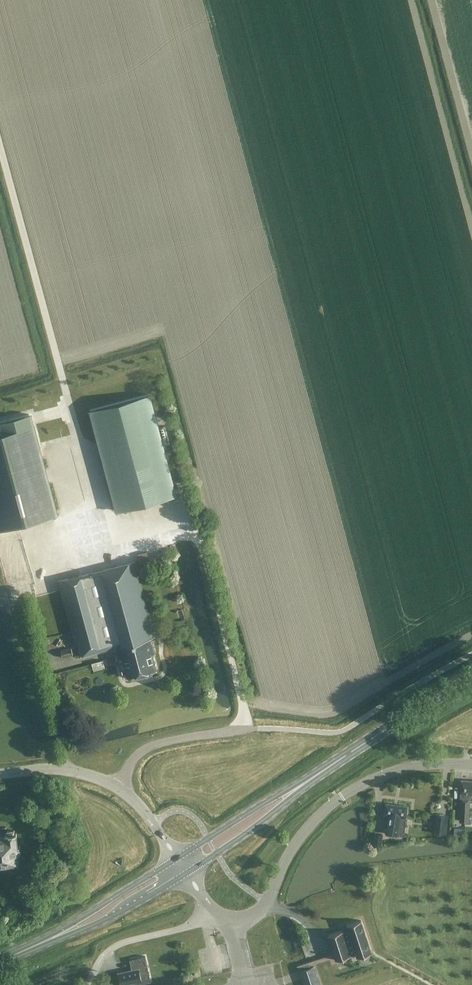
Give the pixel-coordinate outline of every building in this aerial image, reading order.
[(163,444),(158,427),(149,394),(88,410),(115,511),(176,495),(163,444)] [(0,421),(0,424),(3,434),(34,426),(31,413),(0,421)] [(0,435),(0,529),(58,513),(52,492),(34,426),(3,434),(0,435)] [(158,427),(163,444),(169,443),(165,426),(158,427)] [(147,551),(136,554),(139,563),(149,560),(147,551)] [(76,643),(77,645),(73,646),(73,643),(62,645),(63,649),(60,650),(62,657),(73,654),(72,652),(78,651),(80,656),(116,647),(119,658),(122,657),(127,677),(157,669),(152,654),(155,654),(151,638),(154,637),(134,561),(57,580),(74,644),(76,643)] [(105,659),(94,662),(96,671),(107,668),(105,659)] [(471,796),(471,780),(461,780),(460,798),(461,798),(460,820),(468,821),(469,798),(471,798),(471,796)] [(386,833),(403,836),(407,806),(385,803),(384,814),(388,815),(386,833)] [(433,832),(445,834),(448,815),(435,813),(433,832)] [(462,826),(454,825),(454,834),(462,834),(462,826)] [(14,830),(7,831),(7,834),(5,834),(5,836),(0,836),(0,864),(9,863),(9,862),(19,861),(18,855),(18,852),(20,852),(20,845),(17,845),(16,833),(14,833),(14,830)] [(372,844),(381,845),(383,834),(374,832),(372,844)] [(371,952),(361,921),(361,920),(346,925),(347,925),(348,930),(343,932),(342,931),(342,930),(327,935),(328,936),(335,959),(335,960),(350,955),(350,954),(355,952),(357,956),(357,957),(371,952),(371,951),(371,952)] [(145,956),(131,959),(134,970),(132,971),(131,969),(118,972),(121,984),(134,982),(134,984),(135,984),(151,981),(145,956)] [(301,971),(310,968),(308,962),(307,963),(299,965),(300,967),(301,971)] [(313,967),(310,968),(301,971),(300,971),(304,984),(319,984),(313,967)]
